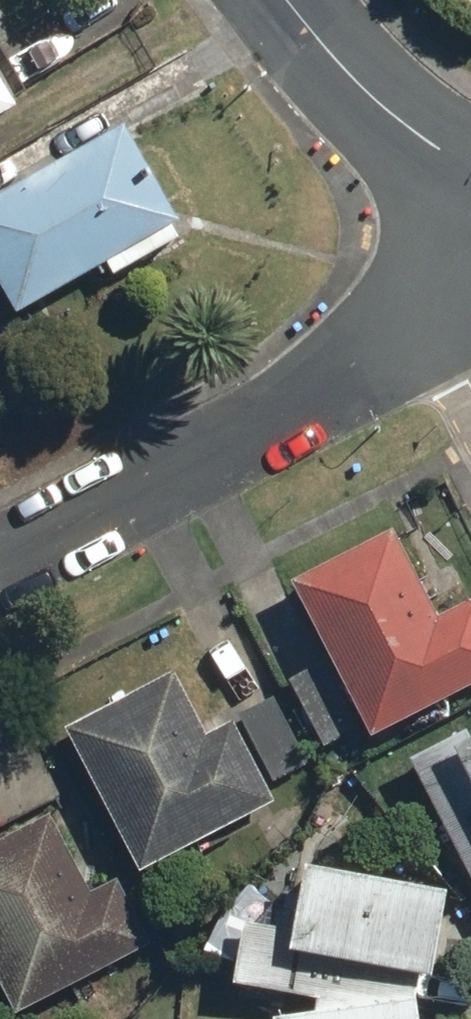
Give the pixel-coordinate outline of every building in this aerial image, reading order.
[(0,67),(0,120),(24,106),(0,67)] [(181,225),(126,126),(0,196),(0,262),(27,311),(116,261),(123,274),(188,237),(181,225)] [(261,587),(340,745),(470,680),(470,651),(446,602),(408,621),(365,536),(261,587)] [(182,672),(68,730),(143,876),(283,805),(240,721),(214,735),(182,672)] [(409,749),(470,862),(470,721),(468,716),(409,749)] [(0,836),(0,986),(13,1011),(153,942),(120,876),(92,890),(53,810),(0,836)] [(441,910),(448,880),(308,853),(294,916),(244,913),(236,981),(321,990),(323,1001),(278,1006),(279,1018),(433,1018),(432,1005),(432,980),(434,954),(438,929),(441,910)]
